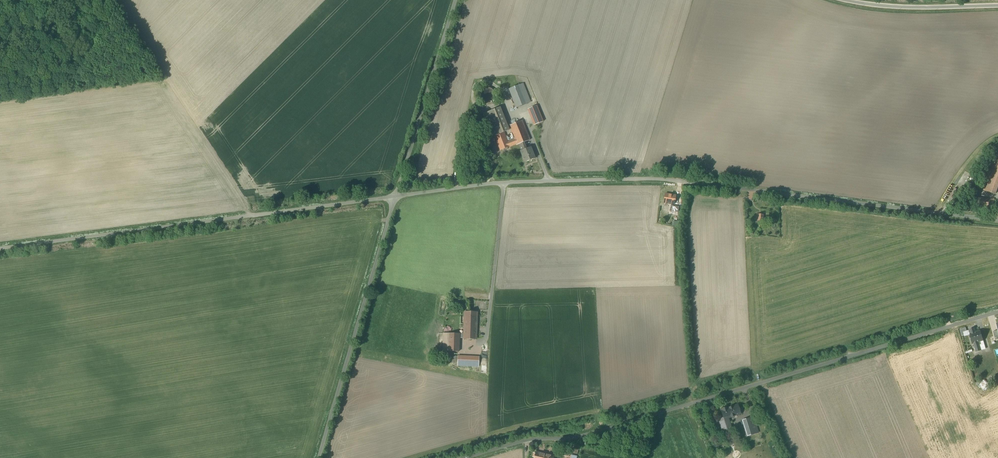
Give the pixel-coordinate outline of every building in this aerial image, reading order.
[(524,84),(508,89),(516,108),(531,102),(524,84)] [(493,90),(492,89),(490,88),(488,88),(485,89),(483,91),(482,93),(482,96),(483,98),(485,100),(487,101),(490,101),(492,100),(493,99),(494,97),(495,95),(495,94),(494,92),(493,90)] [(538,106),(528,110),(534,125),(543,121),(538,106)] [(525,142),(530,141),(522,121),(510,125),(515,139),(508,142),(505,132),(509,130),(500,107),(482,114),(491,138),(495,137),(501,152),(519,145),(525,142)] [(519,151),(524,164),(536,159),(531,146),(527,148),(525,142),(519,145),(521,150),(519,151)] [(985,191),(995,194),(997,186),(997,164),(995,163),(985,191)] [(675,196),(661,194),(660,202),(674,204),(675,196)] [(994,199),(979,196),(977,206),(992,209),(994,199)] [(477,313),(465,312),(464,327),(476,328),(477,313)] [(464,334),(443,333),(443,351),(459,352),(459,338),(475,339),(476,339),(476,328),(464,327),(464,334)] [(974,328),(969,330),(971,334),(970,334),(973,344),(974,344),(979,342),(984,341),(981,331),(976,332),(974,328)] [(479,357),(466,357),(466,364),(466,366),(479,367),(479,357)] [(738,405),(733,406),(733,407),(728,408),(731,417),(741,414),(738,405)] [(728,407),(721,409),(724,418),(719,419),(722,428),(729,426),(727,421),(729,420),(729,418),(731,417),(728,408),(728,407)] [(753,417),(743,421),(748,436),(758,433),(753,417)]
